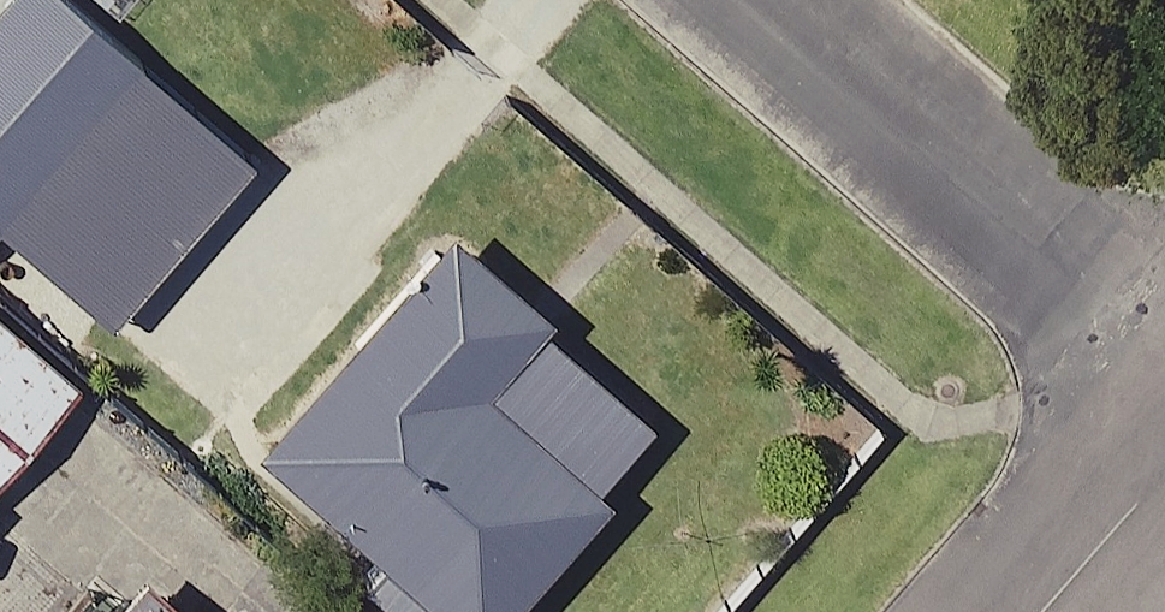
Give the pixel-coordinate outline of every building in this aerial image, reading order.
[(2,219),(141,61),(71,0),(0,0),(0,217),(2,219)] [(123,19),(140,0),(101,0),(123,19)] [(444,223),(252,442),(446,611),(507,611),(611,494),(484,384),(547,313),(444,223)] [(0,311),(0,465),(77,378),(0,311)] [(137,564),(95,611),(191,611),(137,564)]
